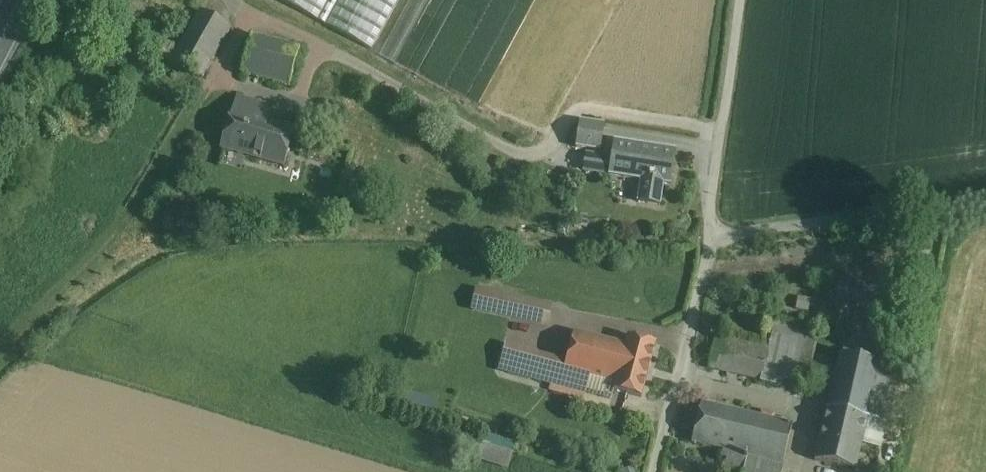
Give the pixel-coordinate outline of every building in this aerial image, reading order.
[(370,50),(398,0),(278,0),(370,50)] [(231,28),(200,11),(178,49),(164,41),(157,53),(202,78),(231,28)] [(300,49),(252,36),(242,74),(290,87),(300,49)] [(269,106),(238,98),(235,111),(233,111),(223,150),(287,167),(297,128),(266,120),(269,106)] [(604,126),(580,122),(576,149),(600,152),(604,126)] [(676,152),(614,143),(609,177),(640,182),(637,204),(660,208),(663,186),(670,187),(676,152)] [(551,306),(476,291),(473,311),(546,326),(551,306)] [(809,329),(772,321),(771,326),(773,326),(768,348),(760,383),(782,389),(783,380),(797,383),(809,329)] [(598,339),(574,333),(566,362),(564,368),(564,370),(589,376),(598,339)] [(768,348),(717,336),(708,370),(760,383),(768,348)] [(626,346),(598,339),(589,376),(590,376),(590,377),(616,384),(614,391),(641,399),(656,345),(628,338),(626,346)] [(566,362),(505,345),(499,370),(552,385),(557,366),(564,368),(566,362)] [(840,356),(816,461),(863,471),(875,471),(898,369),(840,356)] [(589,376),(564,370),(564,368),(557,366),(552,385),(585,394),(590,377),(590,376),(589,376)] [(701,405),(692,444),(723,451),(722,458),(727,459),(724,470),(731,471),(743,471),(747,457),(782,465),(791,426),(701,405)] [(474,441),(468,460),(507,471),(509,471),(515,453),(474,441)] [(782,465),(747,457),(743,471),(780,471),(782,465)]
